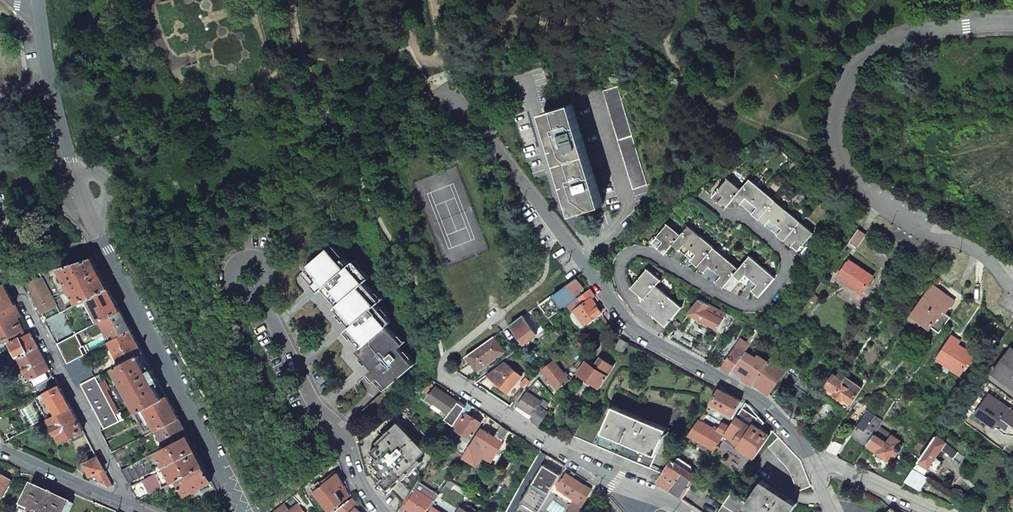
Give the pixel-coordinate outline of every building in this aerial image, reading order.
[(196,58),(196,55),(195,52),(189,54),(192,65),(198,63),(197,61),(196,58)] [(616,86),(603,90),(633,189),(647,185),(616,86)] [(572,104),(543,114),(574,215),(583,212),(604,205),(572,104)] [(728,179),(713,196),(726,208),(735,197),(797,250),(813,233),(750,180),(741,190),(728,179)] [(667,224),(652,242),(666,253),(673,245),(724,287),(735,275),(760,296),(775,278),(750,256),(739,269),(688,227),(681,236),(667,224)] [(333,246),(305,271),(315,283),(317,286),(325,294),(329,290),(340,303),(364,282),(369,278),(354,260),(349,264),(333,246)] [(82,302),(108,288),(99,271),(91,256),(60,267),(71,290),(67,292),(74,306),(82,302)] [(850,260),(839,276),(864,293),(875,277),(850,260)] [(648,269),(633,287),(646,298),(641,304),(666,325),(681,308),(656,286),(661,281),(648,269)] [(57,306),(42,277),(26,283),(28,286),(43,314),(57,306)] [(577,278),(568,284),(577,296),(582,293),(580,290),(584,288),(577,278)] [(364,282),(340,303),(336,307),(347,321),(349,323),(351,325),(347,329),(362,346),(387,325),(391,321),(376,304),(381,300),(364,282)] [(4,283),(0,284),(0,312),(15,305),(9,293),(4,283)] [(568,284),(553,295),(562,306),(566,304),(567,306),(568,305),(578,297),(577,296),(568,284)] [(932,284),(913,312),(940,332),(950,317),(945,313),(954,301),(932,284)] [(113,298),(108,288),(82,302),(85,308),(91,305),(92,307),(94,306),(100,315),(88,322),(90,326),(97,323),(120,310),(113,298)] [(590,289),(579,297),(583,303),(591,298),(594,296),(590,289)] [(583,303),(579,297),(578,297),(568,305),(572,312),(576,310),(585,324),(597,315),(593,310),(597,307),(591,298),(583,303)] [(699,301),(689,313),(727,332),(735,318),(699,301)] [(15,305),(0,312),(0,341),(8,338),(23,330),(17,318),(15,313),(18,311),(15,305)] [(593,310),(597,315),(601,312),(597,307),(593,310)] [(120,310),(97,323),(102,334),(106,332),(111,341),(131,330),(125,320),(120,310)] [(76,334),(63,311),(61,312),(46,320),(58,343),(75,334),(76,334)] [(536,334),(523,315),(510,324),(524,343),(536,334)] [(403,344),(387,325),(362,346),(358,350),(370,364),(371,365),(374,368),(370,372),(384,390),(414,364),(399,347),(403,344)] [(26,336),(23,330),(8,338),(11,343),(26,336)] [(137,342),(131,330),(111,341),(110,342),(122,364),(143,353),(137,342)] [(33,337),(31,333),(26,336),(11,343),(18,358),(39,348),(33,337)] [(75,334),(58,343),(67,361),(69,364),(84,356),(80,347),(82,346),(75,334)] [(952,336),(938,358),(954,368),(952,370),(961,376),(969,363),(971,364),(976,355),(958,345),(961,341),(952,336)] [(503,352),(492,337),(468,355),(478,369),(503,352)] [(739,337),(718,366),(730,374),(733,369),(746,351),(750,344),(739,337)] [(621,338),(617,347),(624,351),(629,343),(621,338)] [(107,347),(106,344),(98,348),(100,352),(107,347)] [(993,372),(1012,387),(1012,348),(1012,347),(993,372)] [(49,366),(39,348),(18,358),(33,385),(37,383),(43,394),(59,385),(49,366)] [(768,362),(757,355),(755,358),(746,351),(733,369),(745,376),(743,379),(744,379),(754,385),(755,383),(761,373),(768,362)] [(94,363),(89,353),(84,356),(69,364),(66,365),(71,375),(94,363)] [(155,374),(143,353),(122,364),(114,368),(138,411),(146,407),(167,396),(155,374)] [(824,354),(819,361),(825,365),(830,358),(824,354)] [(761,373),(755,383),(769,394),(789,367),(772,356),(768,362),(761,373)] [(596,364),(589,359),(579,373),(600,387),(613,366),(600,358),(596,364)] [(938,358),(936,361),(952,370),(954,368),(938,358)] [(568,378),(555,361),(544,369),(555,383),(552,385),(554,388),(568,378)] [(485,375),(507,394),(521,377),(504,362),(485,375)] [(95,378),(90,368),(73,377),(77,387),(82,385),(95,378)] [(105,381),(101,374),(95,378),(82,385),(95,409),(105,429),(124,418),(121,412),(116,415),(100,384),(105,381)] [(843,382),(833,375),(826,386),(835,393),(834,395),(842,400),(844,398),(851,404),(862,388),(846,378),(843,382)] [(801,390),(797,395),(805,400),(813,387),(799,378),(795,386),(801,390)] [(62,391),(59,385),(43,394),(37,397),(49,419),(71,408),(62,391)] [(443,408),(450,413),(446,419),(454,426),(462,412),(465,407),(435,387),(428,398),(435,403),(443,408)] [(720,389),(710,403),(733,415),(741,400),(737,398),(720,389)] [(541,401),(526,392),(516,409),(530,419),(531,419),(534,415),(536,416),(537,417),(542,409),(542,408),(545,410),(549,402),(543,398),(541,401)] [(976,413),(995,427),(998,423),(1006,428),(1010,423),(1012,425),(1012,410),(989,394),(976,413)] [(797,395),(784,409),(786,411),(792,419),(805,400),(797,395)] [(173,407),(167,396),(146,407),(158,429),(179,418),(173,407)] [(756,419),(763,423),(764,422),(759,416),(746,402),(736,417),(751,427),(756,419)] [(443,408),(435,403),(432,408),(440,414),(443,408)] [(667,429),(613,406),(603,432),(583,423),(575,436),(642,464),(650,468),(664,435),(666,436),(666,434),(665,433),(667,429)] [(78,421),(71,408),(49,419),(61,442),(71,437),(74,441),(86,435),(78,421)] [(439,450),(400,409),(357,443),(367,477),(375,474),(378,477),(404,504),(418,482),(439,450)] [(547,413),(542,409),(537,417),(536,416),(533,421),(540,425),(547,413)] [(450,431),(461,438),(469,442),(472,438),(482,423),(466,414),(466,415),(462,412),(454,426),(450,431)] [(0,416),(0,435),(2,438),(7,435),(15,431),(5,413),(0,416)] [(865,418),(854,434),(867,444),(880,426),(883,421),(873,415),(869,420),(865,418)] [(730,427),(725,435),(739,444),(751,427),(736,417),(732,423),(730,427)] [(183,427),(179,418),(158,429),(167,446),(188,435),(183,427)] [(700,419),(689,435),(715,450),(725,435),(730,427),(723,422),(718,429),(706,423),(700,419)] [(756,419),(751,427),(739,444),(738,446),(754,457),(770,435),(760,428),(763,423),(756,419)] [(502,442),(509,430),(501,425),(494,437),(502,442)] [(880,426),(867,444),(888,459),(892,453),(895,455),(898,451),(899,451),(901,450),(901,448),(901,447),(901,446),(900,446),(899,445),(898,445),(901,441),(880,426)] [(494,437),(481,429),(464,457),(477,465),(483,456),(496,464),(501,456),(497,453),(503,443),(502,442),(494,437)] [(196,451),(188,435),(167,446),(158,451),(172,478),(170,479),(172,483),(177,480),(204,466),(196,451)] [(936,457),(941,448),(960,462),(964,456),(936,436),(920,461),(938,472),(940,468),(938,466),(942,461),(936,457)] [(801,460),(778,437),(768,447),(787,467),(791,472),(799,491),(812,486),(801,460)] [(828,445),(824,451),(835,456),(841,446),(831,440),(828,445)] [(100,462),(98,457),(85,464),(91,476),(95,474),(100,484),(109,487),(112,485),(100,462)] [(668,458),(654,480),(666,488),(678,496),(693,475),(668,458)] [(148,474),(141,460),(121,471),(128,483),(148,474)] [(555,483),(560,475),(544,465),(522,502),(539,511),(555,483)] [(19,470),(10,466),(7,472),(17,476),(19,470)] [(211,480),(204,466),(177,480),(185,495),(211,480)] [(927,477),(914,469),(906,481),(920,489),(927,477)] [(559,486),(567,473),(563,470),(560,475),(555,483),(559,486)] [(337,474),(335,471),(321,482),(320,481),(313,486),(333,510),(343,502),(337,491),(344,485),(337,473),(337,474)] [(591,488),(567,473),(559,486),(576,497),(574,500),(582,505),(591,488)] [(162,488),(154,474),(130,487),(133,493),(137,501),(138,500),(162,488)] [(1,501),(11,482),(0,477),(0,501),(1,501)] [(762,480),(746,504),(750,506),(759,511),(791,511),(797,503),(793,500),(762,480)] [(418,482),(404,504),(403,505),(400,509),(405,511),(413,511),(424,511),(433,499),(435,501),(439,495),(418,482)] [(33,485),(23,508),(31,511),(69,511),(73,504),(54,496),(55,495),(52,493),(52,494),(38,488),(33,485)] [(557,488),(574,500),(576,497),(559,486),(557,488)] [(730,493),(718,511),(746,511),(750,506),(746,504),(730,493)] [(351,497),(337,510),(339,511),(350,511),(356,507),(358,504),(351,497)] [(567,511),(579,511),(582,505),(574,500),(567,511)] [(290,510),(284,503),(273,511),(287,511),(290,510)]
